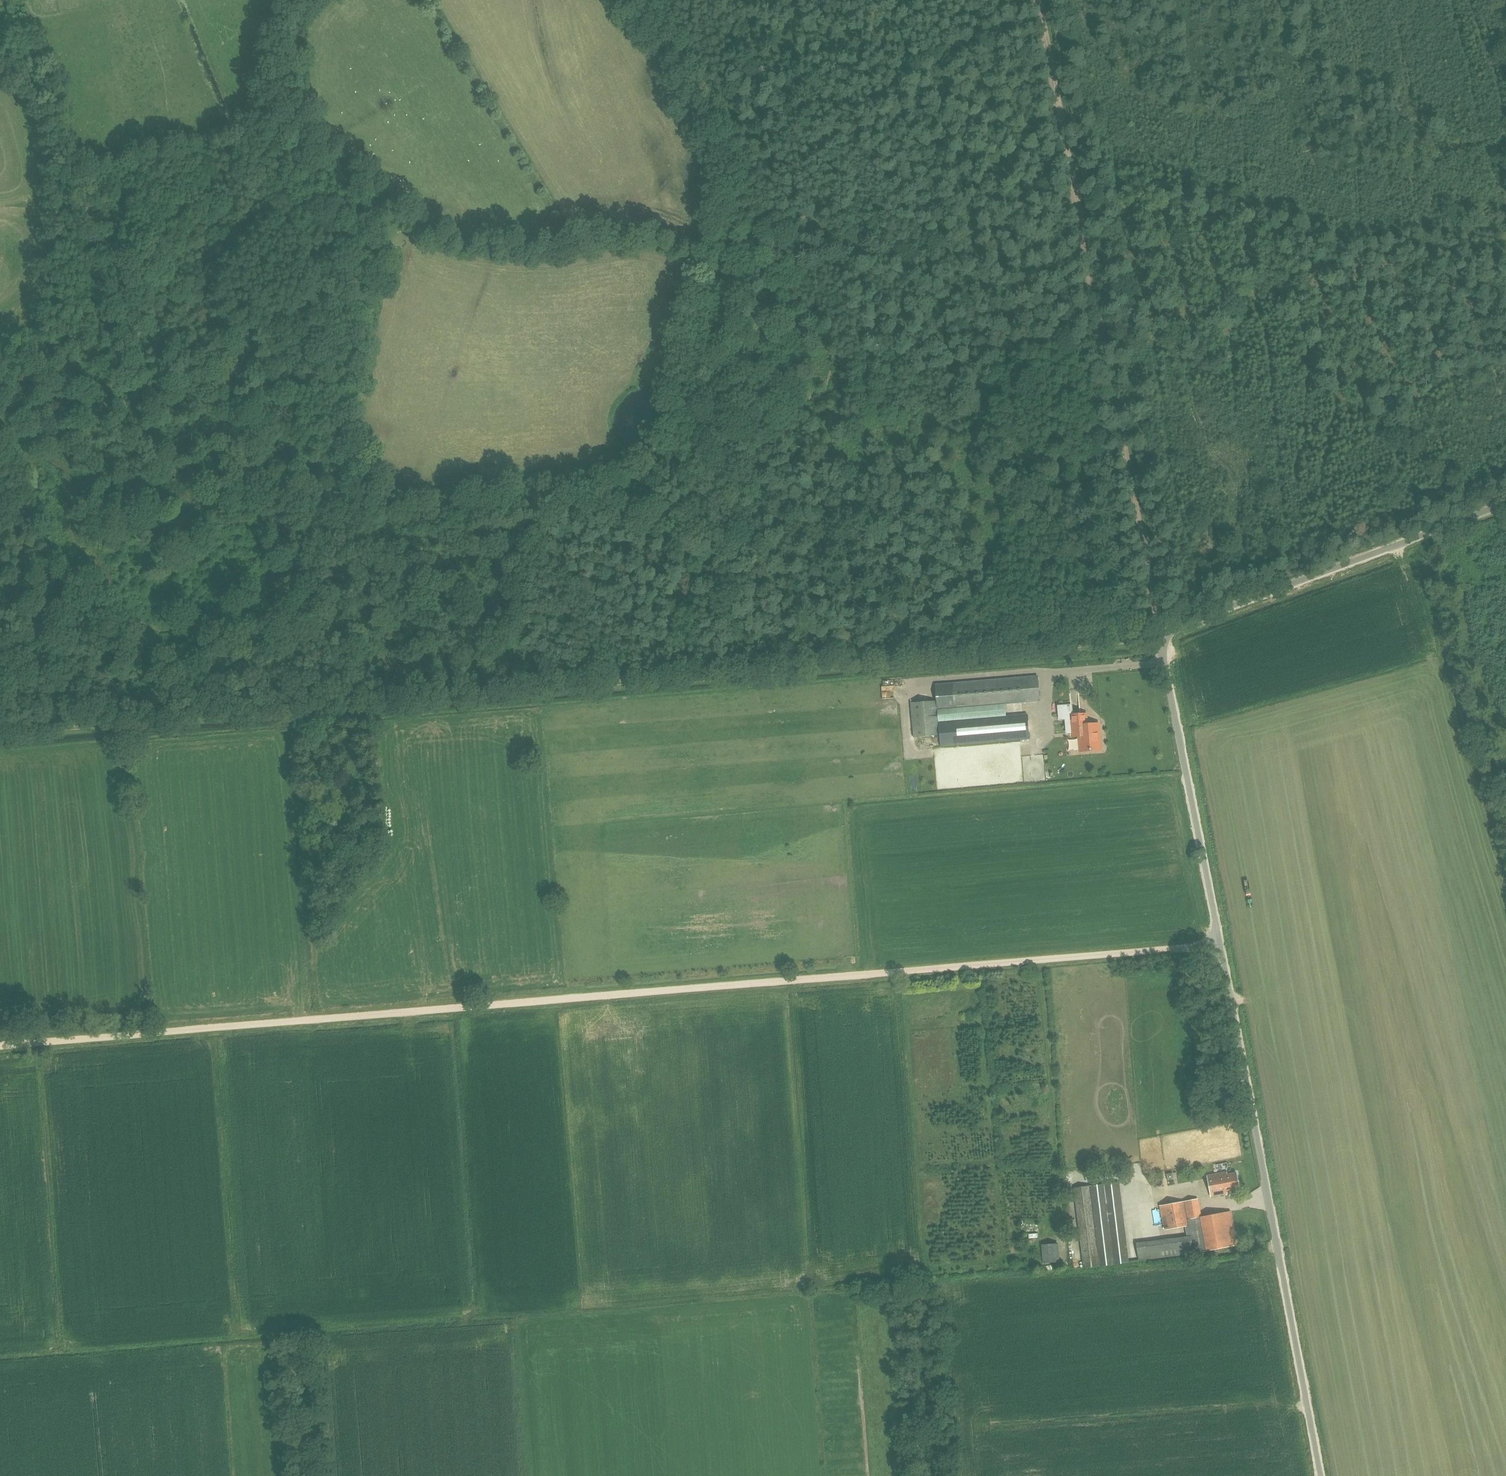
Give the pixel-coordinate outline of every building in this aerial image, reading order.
[(1037,675),(935,684),(937,700),(937,709),(1040,701),(1037,675)] [(938,721),(937,709),(937,700),(911,702),(914,735),(939,732),(938,721)] [(941,747),(957,745),(1029,739),(1027,714),(938,721),(939,732),(941,747)] [(1065,733),(1072,732),(1072,736),(1079,736),(1080,751),(1101,749),(1099,724),(1087,724),(1086,714),(1071,715),(1071,719),(1064,720),(1065,733)] [(1239,1189),(1237,1172),(1227,1174),(1227,1171),(1208,1175),(1211,1196),(1227,1193),(1226,1191),(1239,1189)] [(1074,1188),(1082,1253),(1083,1267),(1128,1262),(1119,1182),(1074,1188)] [(1164,1229),(1188,1225),(1190,1237),(1193,1236),(1196,1252),(1237,1245),(1233,1222),(1239,1221),(1237,1210),(1201,1216),(1198,1198),(1160,1205),(1164,1229)] [(1056,1242),(1042,1243),(1043,1261),(1057,1260),(1056,1242)] [(917,1304),(931,1303),(930,1289),(916,1289),(917,1304)]
